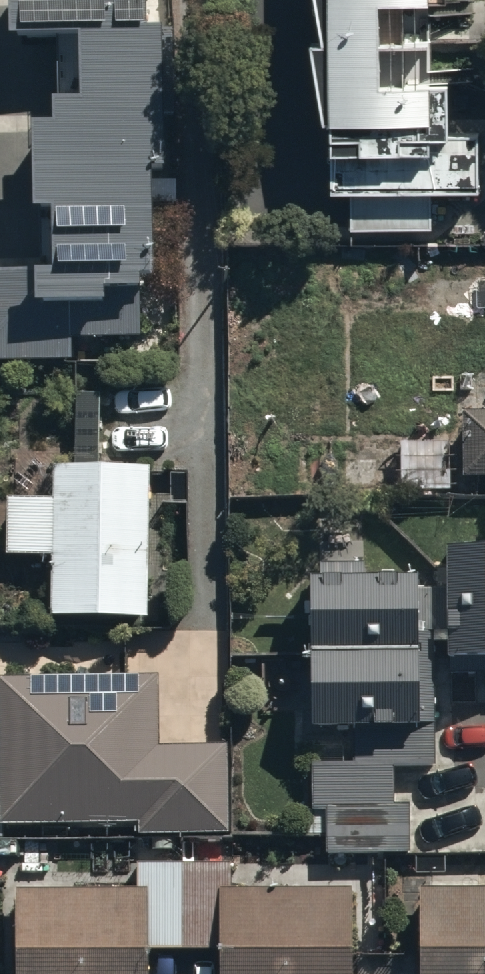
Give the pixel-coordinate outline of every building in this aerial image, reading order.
[(10,39),(78,38),(79,100),(54,101),(54,127),(33,128),(35,212),(53,212),(55,271),(0,272),(0,361),(72,360),(72,341),(137,340),(136,273),(153,272),(151,205),(176,204),(176,180),(167,180),(165,113),(179,113),(177,34),(145,34),(145,0),(9,0),(10,39)] [(322,39),(310,39),(323,120),(333,120),(333,192),(347,192),(347,229),(434,229),(435,192),(475,192),(475,132),(446,132),(447,76),(428,76),(429,0),(317,0),(322,39)] [(462,475),(484,475),(484,410),(462,410),(462,475)] [(454,441),(401,442),(402,491),(455,491),(454,441)] [(146,617),(149,464),(54,463),(53,498),(10,498),(9,553),(52,554),(50,615),(146,617)] [(448,545),(447,658),(484,659),(484,545),(448,545)] [(322,577),(312,577),(312,729),(419,730),(419,723),(432,723),(432,579),(365,579),(365,562),(322,562),(322,577)] [(225,746),(159,745),(160,675),(0,680),(0,826),(133,827),(133,834),(224,835),(225,746)] [(352,764),(310,764),(310,808),(303,808),(303,832),(327,833),(327,855),(410,855),(410,810),(394,810),(394,780),(427,780),(427,767),(434,767),(434,746),(352,746),(352,764)] [(232,885),(232,866),(140,864),(140,891),(20,888),(18,973),(147,973),(147,947),(220,948),(219,973),(350,973),(353,888),(232,885)] [(422,973),(484,973),(484,890),(477,890),(477,866),(432,866),(432,888),(423,888),(422,973)]
